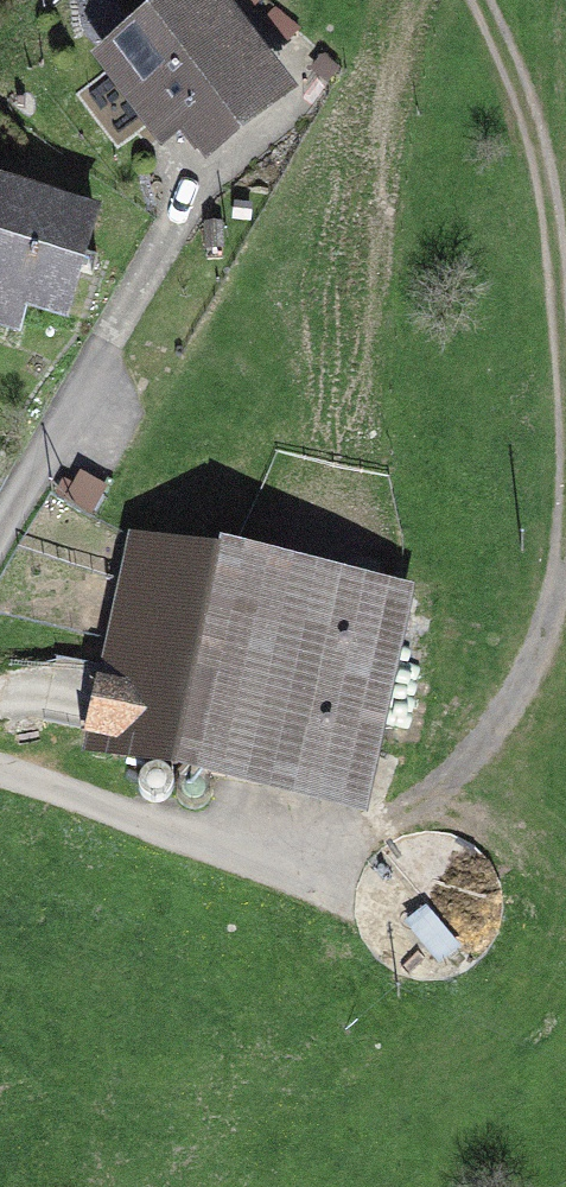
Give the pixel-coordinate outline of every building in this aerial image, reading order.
[(234,0),(183,0),(99,62),(163,150),(185,134),(209,167),(305,97),(234,0)] [(105,214),(7,184),(0,208),(0,333),(22,340),(30,313),(70,325),(105,214)] [(401,578),(130,532),(91,753),(362,800),(401,578)]
